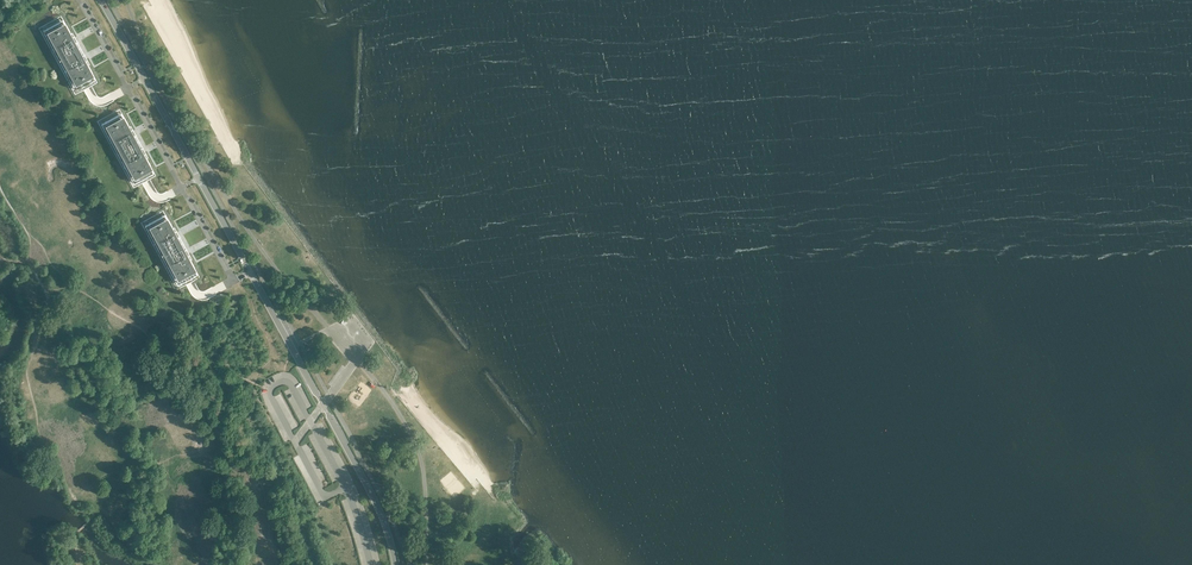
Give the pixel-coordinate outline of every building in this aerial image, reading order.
[(49,32),(78,84),(93,75),(86,61),(87,60),(87,59),(85,60),(83,57),(85,56),(84,55),(83,56),(76,43),(77,42),(77,41),(75,42),(73,38),(75,37),(74,36),(73,37),(65,23),(49,32)] [(78,37),(81,43),(93,36),(89,30),(78,37)] [(108,125),(136,177),(152,168),(144,154),(146,154),(145,152),(143,153),(142,150),(143,149),(143,148),(141,149),(134,136),(136,135),(135,134),(133,135),(132,132),(133,131),(133,129),(131,130),(123,116),(108,125)] [(143,127),(136,130),(139,136),(145,134),(143,127)] [(162,196),(164,202),(174,200),(173,194),(162,196)] [(167,218),(151,227),(180,278),(196,270),(188,256),(190,255),(189,254),(187,255),(185,252),(187,251),(186,249),(185,250),(178,237),(179,237),(179,235),(177,236),(175,233),(177,232),(176,231),(175,232),(167,218)] [(193,225),(180,232),(183,237),(196,230),(193,225)] [(337,322),(332,325),(336,333),(341,330),(337,322)] [(357,389),(367,397),(371,392),(361,384),(357,389)]
